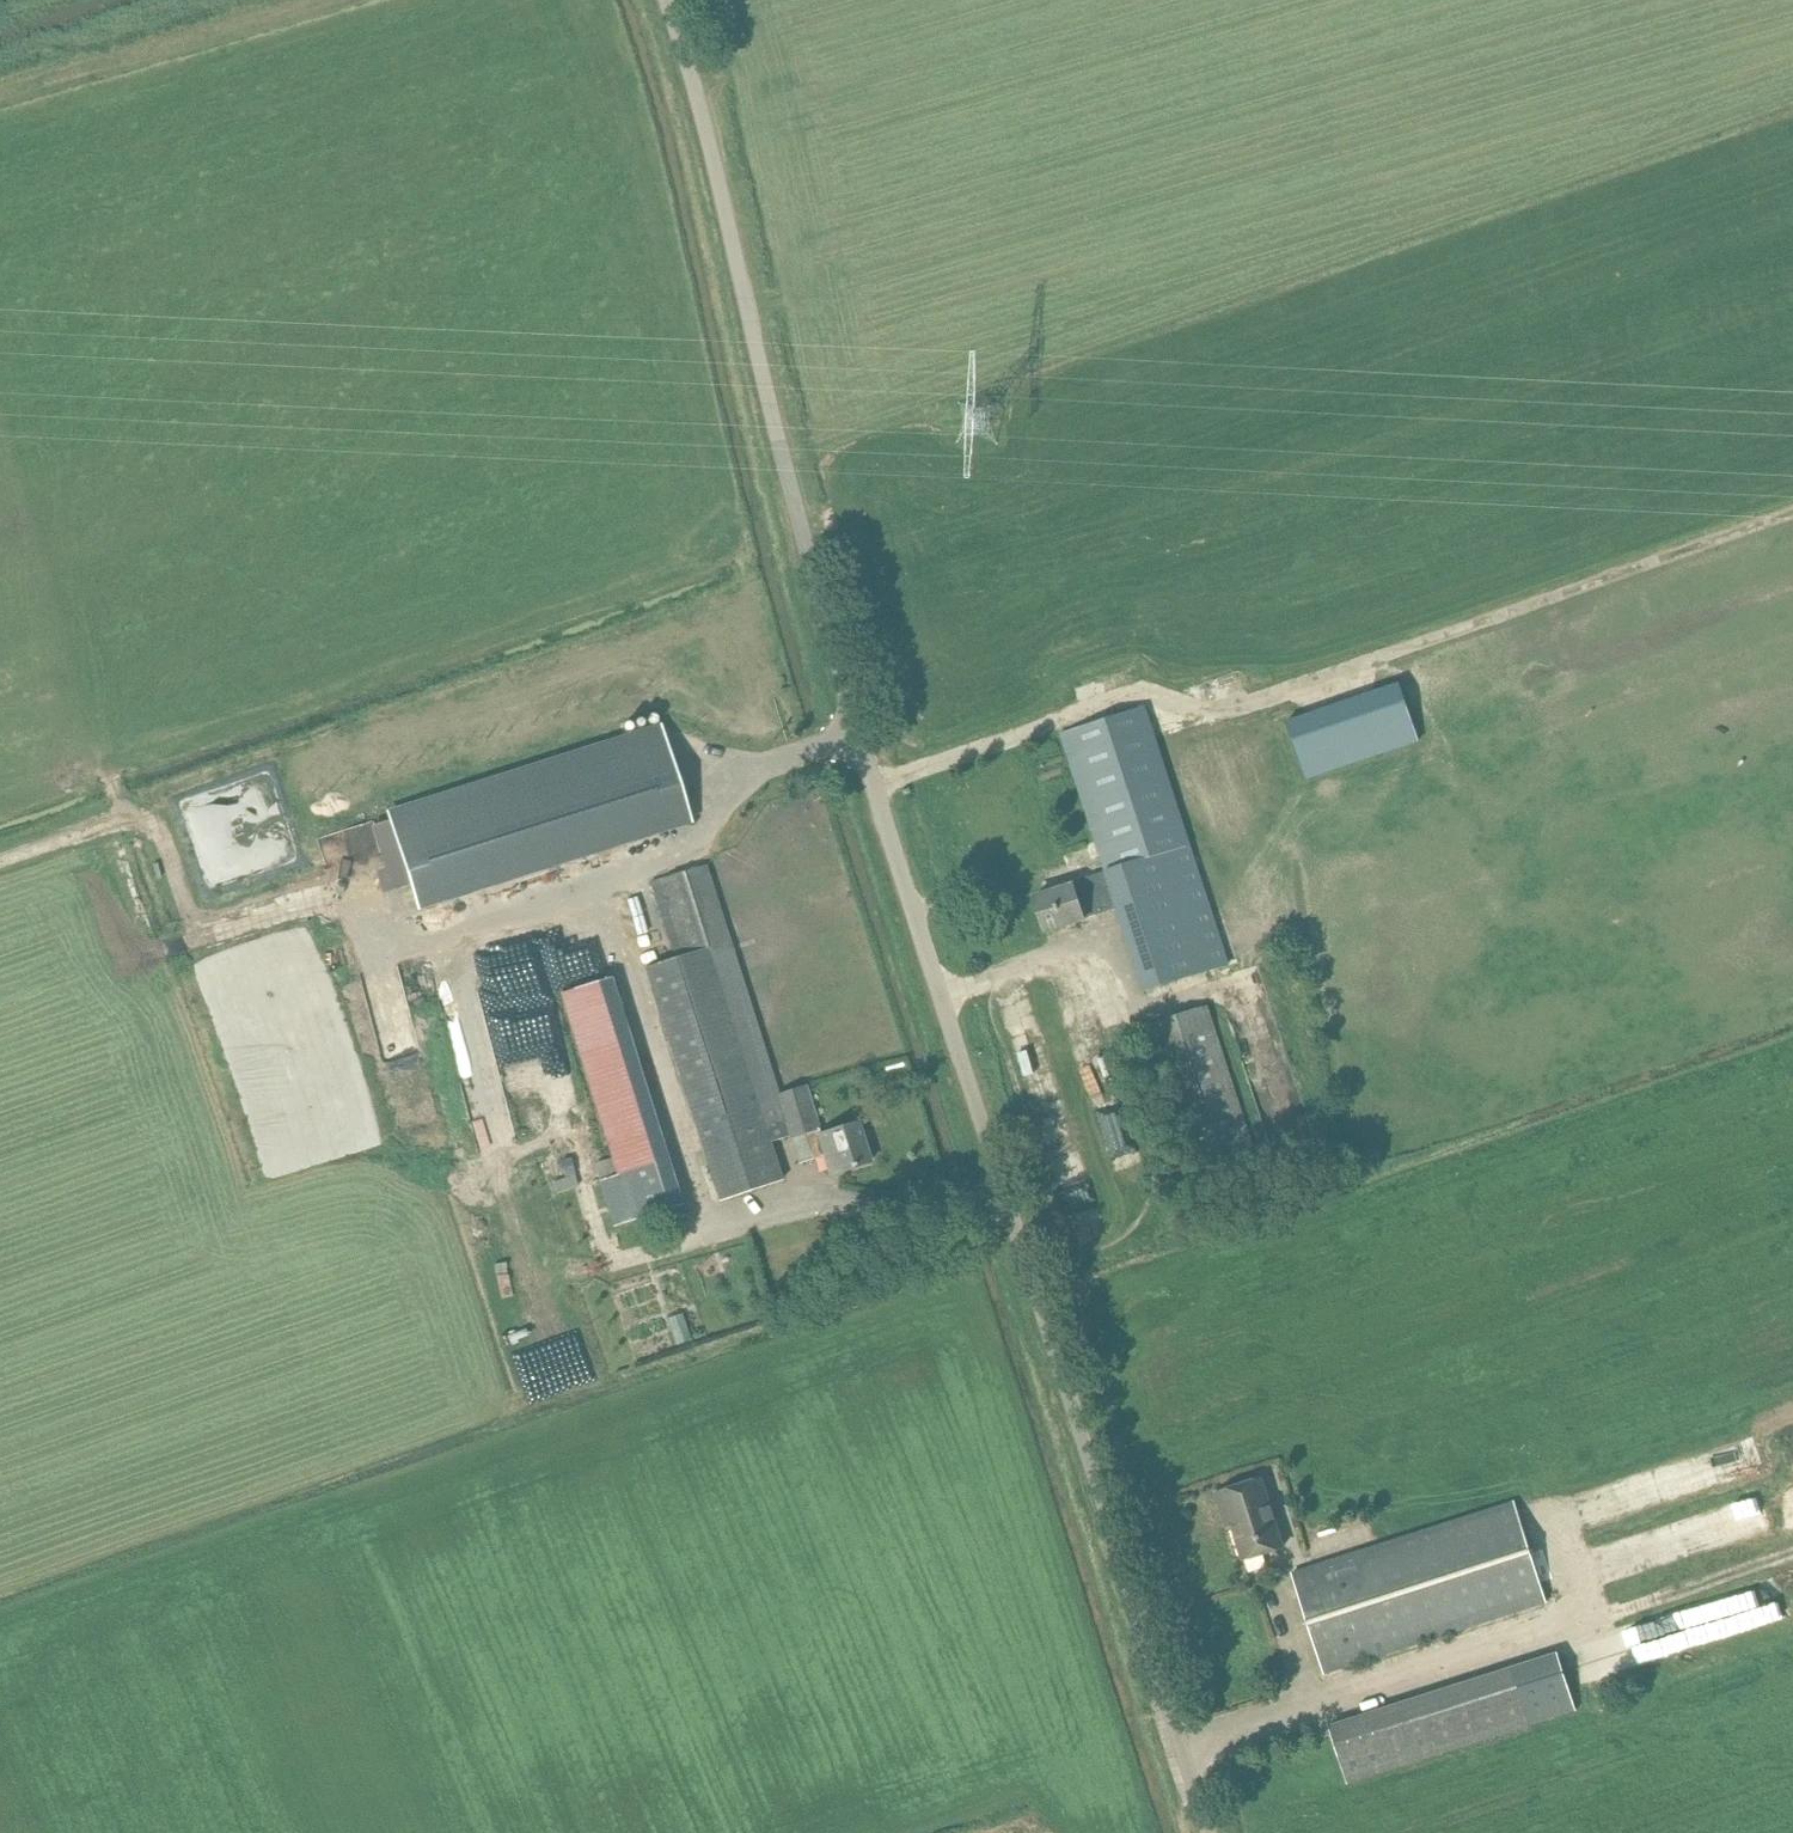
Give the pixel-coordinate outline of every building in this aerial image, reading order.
[(1398,683),(1286,720),(1305,778),(1417,740),(1398,683)] [(1061,733),(1110,885),(1118,908),(1145,991),(1230,964),(1147,705),(1061,733)] [(388,815),(417,906),(691,819),(663,728),(388,815)] [(684,956),(730,941),(706,865),(660,879),(684,956)] [(1118,908),(1110,885),(1077,896),(1074,885),(1035,897),(1046,932),(1118,908)] [(598,980),(597,926),(547,927),(549,981),(598,980)] [(777,1088),(730,941),(684,956),(645,968),(718,1199),(781,1180),(769,1143),(792,1136),(777,1088)] [(683,1204),(611,978),(561,994),(619,1175),(599,1181),(613,1226),(683,1204)] [(1194,1166),(1217,1159),(1254,1146),(1208,1006),(1141,1028),(1150,1054),(1156,1052),(1194,1166)] [(777,1088),(792,1136),(793,1140),(819,1131),(805,1086),(793,1090),(790,1083),(777,1088)] [(820,1134),(819,1131),(793,1140),(804,1147),(808,1146),(812,1159),(823,1155),(829,1174),(870,1162),(858,1122),(820,1134)] [(570,1158),(560,1160),(565,1177),(575,1174),(570,1158)] [(589,1162),(573,1166),(575,1176),(591,1173),(589,1162)] [(1087,1171),(1059,1176),(1066,1221),(1094,1217),(1087,1171)] [(687,1312),(673,1317),(682,1343),(696,1338),(687,1312)] [(1243,1560),(1266,1553),(1283,1547),(1262,1479),(1216,1494),(1223,1515),(1228,1513),(1243,1560)] [(1324,1673),(1346,1666),(1547,1602),(1515,1503),(1292,1574),(1324,1673)] [(1577,1713),(1560,1655),(1516,1668),(1534,1726),(1577,1713)] [(1347,1783),(1370,1776),(1531,1725),(1513,1668),(1329,1727),(1347,1783)]
